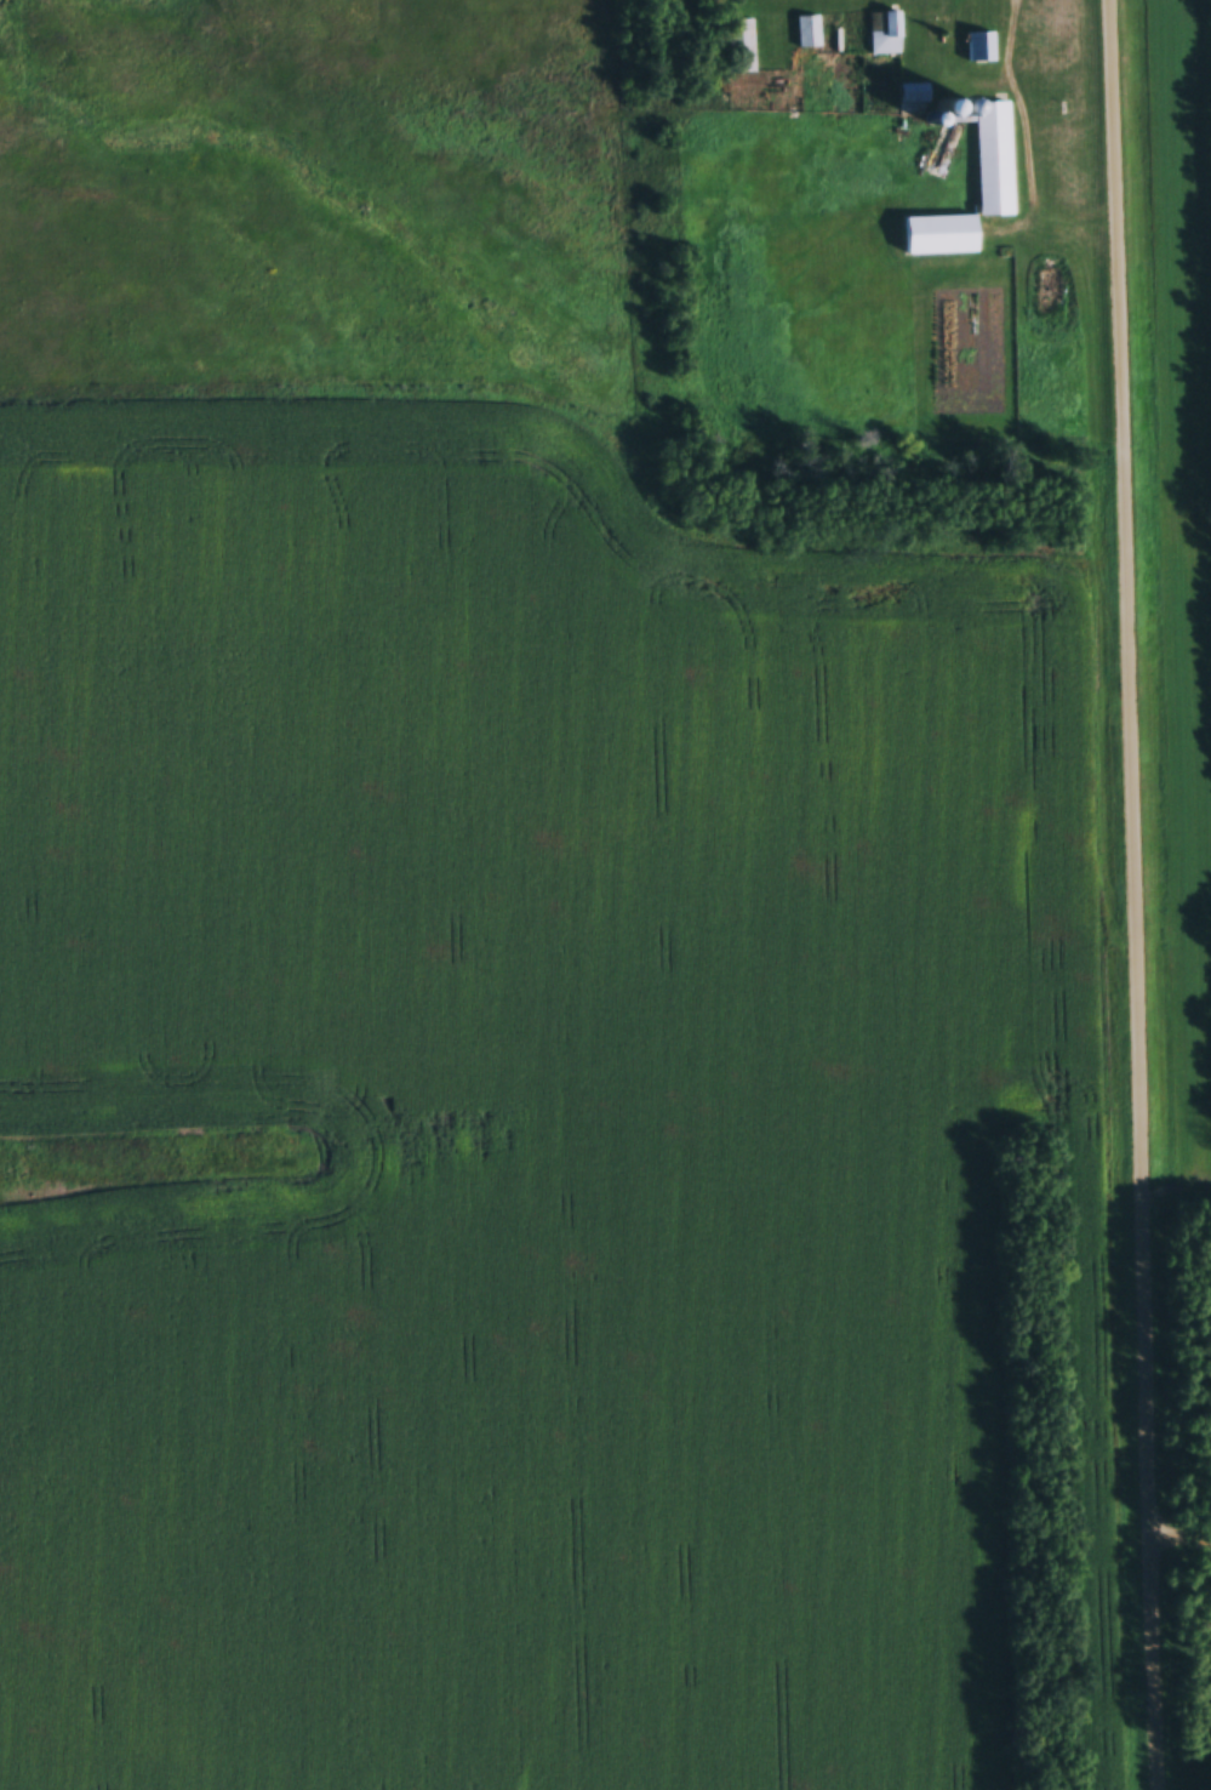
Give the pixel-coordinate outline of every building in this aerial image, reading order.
[(870,13),(870,54),(900,54),(900,13),(870,13)] [(797,17),(797,48),(819,48),(819,17),(797,17)] [(730,74),(754,74),(754,20),(730,20),(730,74)] [(967,33),(967,62),(995,62),(995,33),(967,33)] [(927,84),(899,84),(899,104),(927,104),(927,84)] [(1012,215),(1009,101),(935,103),(936,121),(977,120),(979,216),(1012,215)] [(977,255),(977,216),(904,217),(905,255),(977,255)]
